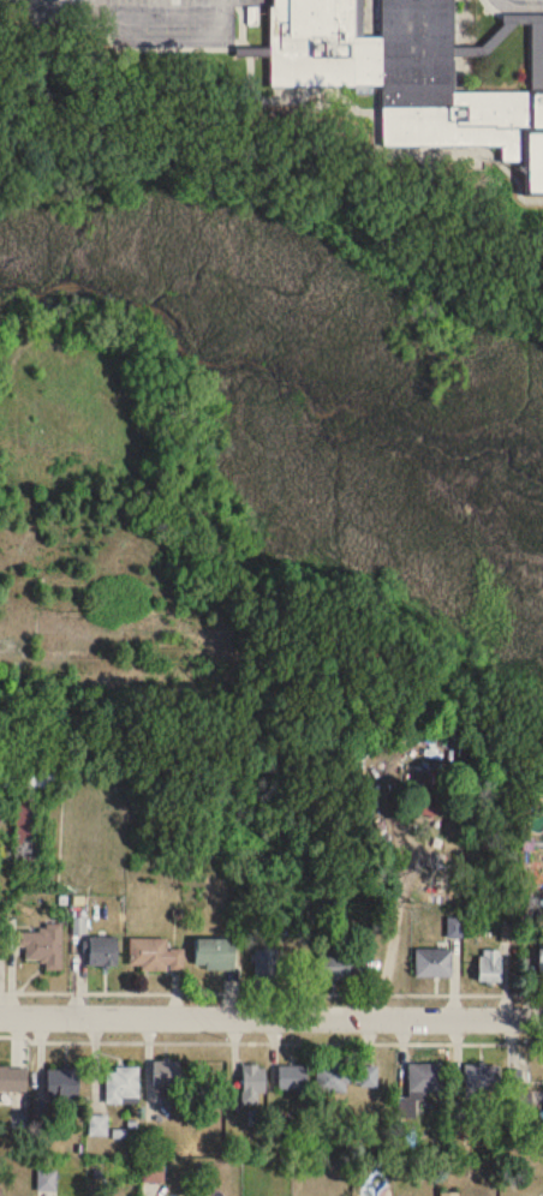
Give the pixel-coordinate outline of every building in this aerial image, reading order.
[(453,0),(381,0),(381,36),(363,36),(363,0),(271,0),(271,86),(383,86),(383,145),(502,145),(502,160),(528,160),(528,192),(542,193),(542,92),(453,92),(453,0)] [(62,929),(17,929),(17,960),(46,960),(46,971),(62,971),(62,929)] [(118,938),(90,938),(90,966),(118,966),(118,938)] [(168,939),(130,939),(130,970),(184,970),(184,949),(168,949),(168,939)] [(196,970),(235,970),(235,939),(196,939),(196,970)] [(416,978),(452,978),(452,949),(416,949),(416,978)] [(254,988),(278,988),(278,950),(254,950),(254,988)] [(479,983),(502,984),(502,950),(480,950),(479,983)] [(319,953),(319,980),(354,980),(354,953),(319,953)] [(155,1087),(183,1087),(183,1060),(155,1060),(155,1087)] [(113,1064),(137,1064),(137,1096),(119,1096),(119,1101),(103,1101),(103,1069),(113,1069),(113,1064)] [(316,1090),(377,1090),(377,1065),(316,1065),(316,1090)] [(410,1093),(443,1093),(443,1065),(410,1065),(410,1093)] [(500,1065),(466,1065),(466,1093),(500,1093),(500,1065)] [(266,1104),(266,1066),(243,1066),(243,1104),(266,1104)] [(307,1067),(279,1067),(279,1090),(307,1090),(307,1067)] [(27,1093),(27,1068),(0,1068),(0,1093),(27,1093)] [(47,1099),(79,1099),(79,1068),(47,1068),(47,1099)] [(529,1071),(511,1071),(511,1089),(529,1089),(529,1071)] [(90,1136),(106,1136),(106,1117),(90,1117),(90,1136)] [(145,1179),(162,1180),(163,1160),(146,1160),(145,1179)]
